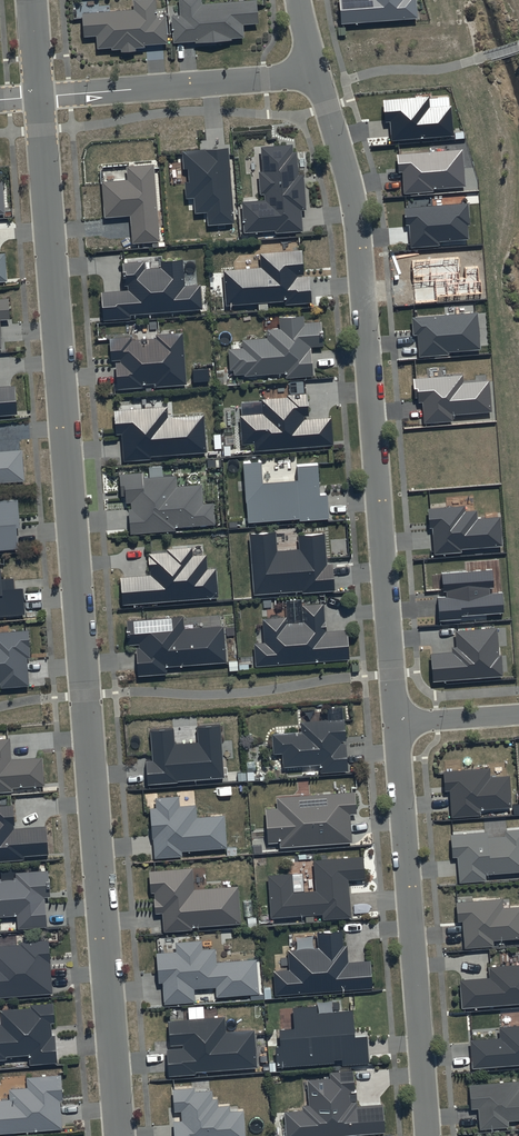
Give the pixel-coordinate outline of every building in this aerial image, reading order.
[(84,14),(85,38),(97,37),(98,50),(113,49),(113,51),(122,50),(123,54),(137,53),(137,49),(145,48),(145,45),(169,44),(167,18),(158,18),(157,0),(141,0),(135,0),(135,10),(84,14)] [(181,17),(173,17),(175,44),(197,42),(198,45),(233,42),(233,40),(246,39),(245,26),(260,25),(258,1),(203,5),(203,0),(180,0),(181,17)] [(342,25),(418,20),(417,0),(340,0),(342,25)] [(427,98),(385,101),(386,113),(398,112),(399,117),(391,118),(393,139),(415,137),(415,136),(451,133),(449,107),(428,109),(427,98)] [(291,141),(259,144),(261,168),(257,169),(259,192),(264,191),(264,197),(242,199),(244,229),(275,226),(275,230),(302,228),(300,207),(305,206),(303,171),(298,171),(296,149),(292,149),(291,141)] [(228,145),(181,148),(182,166),(187,166),(188,179),(184,180),(185,196),(191,195),(192,200),(194,200),(195,210),(207,209),(208,221),(232,220),(228,145)] [(461,147),(396,151),(397,169),(401,168),(403,191),(433,189),(433,186),(464,183),(461,147)] [(153,161),(125,163),(126,177),(101,178),(104,214),(130,212),(132,240),(159,238),(153,161)] [(469,200),(403,205),(404,222),(408,222),(409,244),(439,242),(439,239),(468,237),(467,224),(470,223),(469,200)] [(301,248),(259,250),(260,265),(223,268),(225,302),(284,298),(285,302),(311,300),(309,273),(303,273),(301,248)] [(144,258),(122,260),(123,283),(127,283),(127,287),(100,289),(102,317),(129,315),(129,311),(201,306),(200,282),(184,283),(182,256),(159,258),(159,265),(145,266),(144,258)] [(458,257),(411,261),(415,303),(438,301),(438,297),(482,294),(481,283),(479,283),(478,266),(458,268),(458,257)] [(0,296),(0,317),(9,316),(8,295),(0,296)] [(477,310),(411,314),(412,332),(416,332),(418,354),(448,352),(448,349),(479,347),(477,310)] [(303,313),(278,314),(279,326),(266,327),(266,335),(241,337),(242,345),(228,346),(229,368),(234,367),(234,372),(244,371),(244,374),(285,371),(285,375),(312,373),(310,344),(322,343),(321,318),(303,320),(303,313)] [(131,334),(108,335),(110,358),(120,357),(120,359),(115,360),(117,387),(143,385),(142,382),(155,381),(155,384),(186,382),(182,330),(155,332),(156,336),(131,337),(131,334)] [(460,376),(416,380),(417,393),(428,392),(428,397),(424,397),(426,420),(450,418),(450,412),(489,409),(487,382),(460,384),(460,376)] [(17,412),(15,382),(0,383),(0,413),(17,412)] [(260,397),(261,411),(240,413),(242,442),(254,441),(254,448),(332,442),(330,415),(304,417),(304,414),(308,413),(306,391),(286,392),(286,395),(260,397)] [(166,404),(114,408),(115,431),(121,431),(123,458),(151,456),(151,453),(206,450),(203,412),(167,415),(166,404)] [(24,478),(22,447),(0,448),(0,480),(24,478)] [(260,458),(243,460),(247,519),(298,516),(299,517),(328,515),(326,491),(319,491),(317,461),(297,462),(298,477),(261,479),(260,458)] [(141,470),(119,472),(121,493),(125,492),(125,501),(130,500),(131,506),(128,506),(130,532),(176,528),(175,525),(215,522),(213,500),(203,501),(202,482),(176,483),(176,473),(141,476),(141,470)] [(17,545),(16,525),(20,524),(18,496),(0,497),(0,546),(17,545)] [(464,503),(426,506),(428,525),(432,525),(434,552),(461,550),(460,547),(501,544),(499,515),(477,516),(476,508),(464,509),(464,503)] [(276,529),(249,531),(253,592),(302,588),(302,590),(334,588),(332,561),(327,561),(324,531),(298,533),(299,547),(277,548),(276,529)] [(166,550),(148,551),(150,573),(121,575),(123,602),(217,594),(215,567),(207,567),(206,552),(193,553),(192,545),(166,547),(166,550)] [(24,611),(22,584),(14,585),(13,575),(1,576),(0,565),(0,612),(24,611)] [(492,571),(443,575),(445,597),(437,598),(439,622),(464,620),(463,617),(504,614),(503,593),(490,594),(489,587),(493,587),(492,571)] [(286,615),(262,617),(264,641),(254,641),(255,664),(349,657),(346,628),(325,629),(323,601),(302,603),(301,597),(285,598),(286,615)] [(183,614),(126,618),(128,643),(139,642),(139,645),(135,646),(138,674),(167,672),(166,665),(226,660),(223,623),(184,626),(183,614)] [(451,644),(451,650),(430,651),(432,679),(502,674),(501,653),(498,654),(496,626),(454,629),(455,644),(451,644)] [(0,630),(0,680),(1,680),(1,685),(29,683),(26,655),(30,655),(28,628),(0,630)] [(344,717),(300,720),(301,730),(272,732),(273,752),(282,751),(283,765),(320,762),(321,770),(347,769),(345,741),(341,741),(341,739),(345,739),(344,717)] [(173,726),(150,728),(152,758),(146,759),(147,782),(177,780),(177,779),(224,775),(220,723),(196,724),(197,740),(175,742),(173,726)] [(0,737),(0,791),(13,790),(12,786),(44,783),(42,755),(11,758),(9,737),(0,737)] [(489,767),(443,770),(444,789),(449,789),(451,815),(479,813),(479,807),(510,804),(508,774),(489,776),(489,767)] [(354,790),(276,796),(277,806),(265,807),(268,842),(280,841),(280,845),(351,840),(349,812),(356,812),(354,790)] [(179,794),(155,796),(156,806),(150,806),(152,837),(153,837),(154,856),(182,854),(182,849),(227,846),(224,814),(197,816),(196,803),(179,804),(179,794)] [(0,804),(0,860),(25,858),(24,855),(49,853),(46,824),(15,826),(13,803),(0,804)] [(450,833),(452,855),(457,855),(460,879),(485,877),(485,872),(518,869),(518,828),(504,829),(505,834),(487,836),(487,829),(450,833)] [(292,872),(268,873),(271,916),(322,913),(323,917),(351,915),(348,878),(364,877),(363,855),(313,858),(315,889),(293,891),(292,872)] [(193,866),(149,869),(150,891),(153,891),(155,911),(162,911),(164,930),(192,927),(192,925),(241,921),(238,884),(194,887),(193,866)] [(15,871),(16,876),(0,877),(0,915),(16,914),(17,927),(47,925),(45,896),(50,895),(48,868),(15,871)] [(456,901),(458,920),(463,919),(465,945),(492,943),(491,938),(518,936),(518,905),(503,906),(502,897),(456,901)] [(274,970),(275,993),(371,986),(370,959),(348,960),(347,943),(343,944),(342,929),(317,930),(318,946),(288,948),(289,968),(274,970)] [(20,940),(20,943),(0,945),(0,996),(52,992),(48,938),(20,940)] [(175,949),(156,950),(158,981),(163,980),(164,1002),(195,1000),(194,987),(216,985),(217,995),(259,991),(256,957),(217,960),(216,946),(202,947),(202,938),(174,940),(175,949)] [(460,979),(462,1006),(518,1000),(518,964),(488,967),(489,976),(460,979)] [(0,1009),(1,1022),(0,1023),(0,1057),(6,1057),(6,1054),(29,1053),(30,1063),(57,1061),(55,1033),(52,1033),(51,1022),(55,1021),(53,1001),(30,1003),(30,1006),(0,1009)] [(317,1003),(292,1005),(293,1026),(279,1027),(280,1044),(275,1044),(277,1065),(334,1061),(334,1057),(342,1057),(343,1063),(368,1061),(366,1033),(355,1034),(353,1007),(317,1010),(317,1003)] [(225,1015),(168,1019),(170,1043),(183,1042),(184,1046),(167,1047),(169,1074),(196,1072),(196,1070),(257,1066),(254,1028),(226,1030),(225,1015)] [(469,1039),(472,1067),(518,1063),(518,1023),(499,1025),(500,1037),(469,1039)] [(284,1110),(286,1135),(311,1135),(385,1131),(383,1102),(357,1104),(356,1090),(354,1091),(353,1069),(329,1071),(330,1077),(307,1078),(309,1103),(302,1104),(303,1109),(284,1110)] [(26,1076),(27,1085),(8,1087),(9,1098),(0,1099),(0,1131),(62,1127),(60,1099),(63,1099),(61,1073),(26,1076)] [(469,1085),(471,1107),(480,1107),(481,1126),(508,1125),(507,1118),(518,1117),(518,1089),(517,1089),(517,1081),(469,1085)] [(173,1088),(175,1110),(181,1110),(182,1119),(173,1120),(174,1135),(246,1135),(244,1108),(230,1109),(230,1103),(218,1104),(218,1097),(213,1097),(212,1089),(194,1090),(194,1086),(173,1088)]
